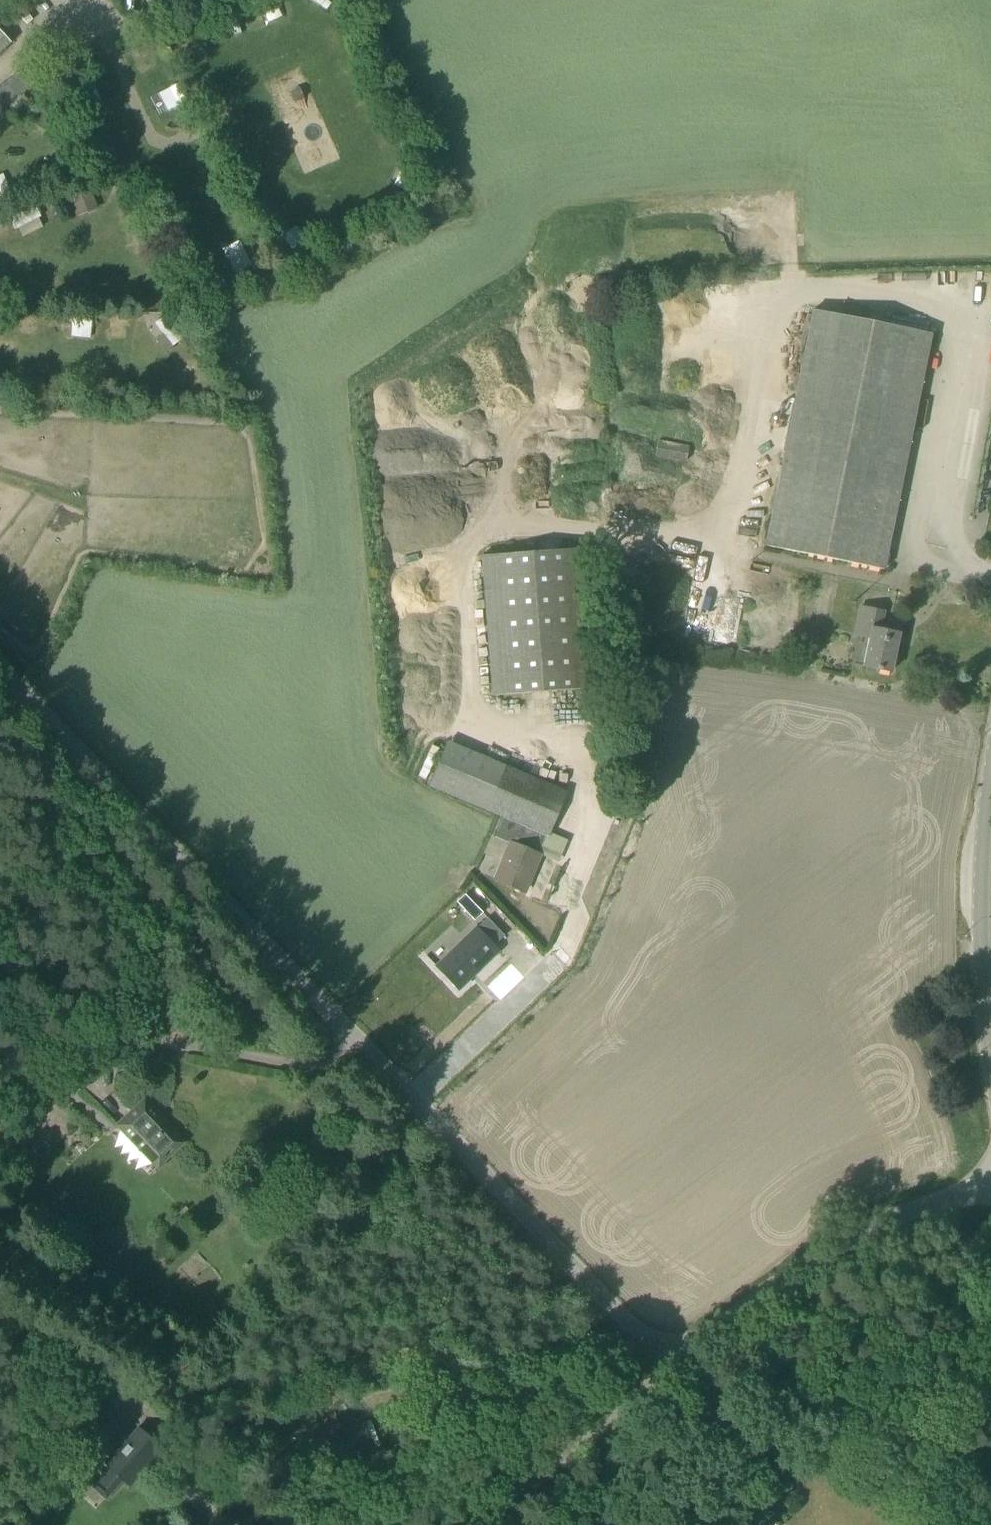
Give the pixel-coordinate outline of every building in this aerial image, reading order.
[(8,40),(0,31),(0,48),(8,40)] [(336,66),(353,66),(353,56),(336,56),(336,66)] [(67,85),(75,101),(93,92),(85,77),(67,85)] [(176,84),(157,88),(163,110),(181,106),(176,84)] [(97,124),(85,131),(108,172),(120,166),(97,124)] [(81,183),(62,190),(69,208),(88,201),(81,183)] [(276,232),(272,242),(288,249),(292,239),(276,232)] [(159,311),(145,321),(163,345),(177,335),(159,311)] [(812,311),(778,481),(765,546),(883,570),(930,335),(812,311)] [(650,451),(680,456),(683,441),(652,435),(650,451)] [(481,556),(488,654),(492,696),(591,689),(581,549),(481,556)] [(884,613),(860,608),(854,635),(870,638),(864,666),(890,672),(898,634),(880,630),(884,613)] [(565,792),(476,754),(447,740),(428,787),(476,807),(503,818),(495,838),(510,844),(495,881),(523,893),(537,855),(545,837),(565,792)] [(459,989),(476,972),(497,952),(493,947),(504,937),(486,919),(475,930),(474,929),(437,966),(459,989)] [(145,1100),(132,1112),(118,1125),(159,1167),(163,1163),(162,1162),(183,1142),(168,1126),(169,1125),(145,1100)] [(130,1486),(144,1470),(162,1449),(137,1428),(106,1463),(82,1441),(61,1465),(83,1484),(85,1482),(105,1499),(122,1479),(130,1486)]
